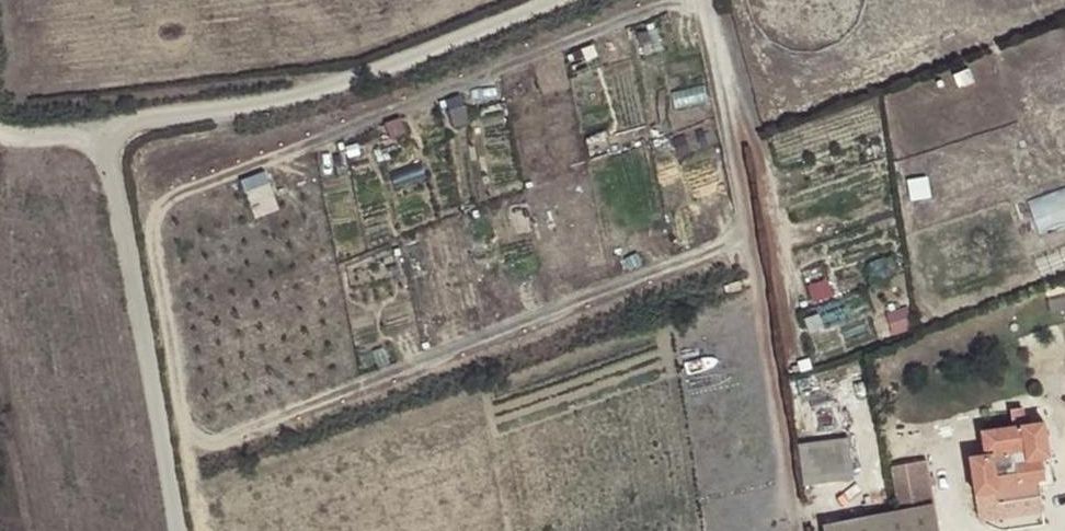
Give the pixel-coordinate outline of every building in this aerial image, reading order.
[(1033,196),(1040,227),(1064,221),(1064,188),(1033,196)] [(971,459),(975,496),(997,494),(998,501),(1036,496),(1035,483),(1044,481),(1041,460),(1050,459),(1045,424),(1023,427),(1020,410),(1011,412),(1012,427),(981,432),(984,457),(971,459)] [(846,442),(809,447),(814,483),(850,479),(846,442)] [(997,494),(975,496),(976,505),(998,501),(997,494)] [(825,526),(826,530),(936,530),(931,506),(825,526)]
